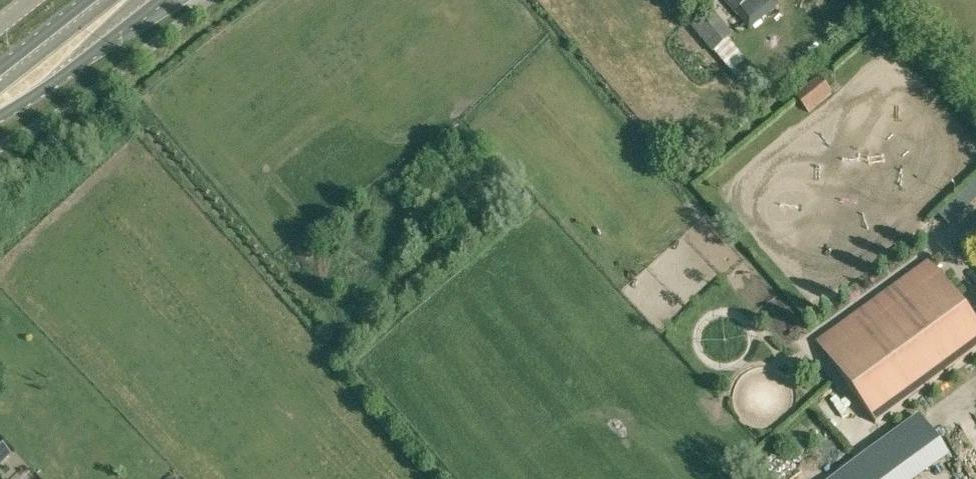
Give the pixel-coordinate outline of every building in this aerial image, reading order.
[(743,24),(772,0),(725,0),(743,24)] [(727,35),(708,14),(693,27),(713,50),(727,35)] [(819,76),(796,95),(809,111),(832,92),(819,76)] [(816,341),(875,423),(975,350),(975,323),(930,259),(816,341)]
